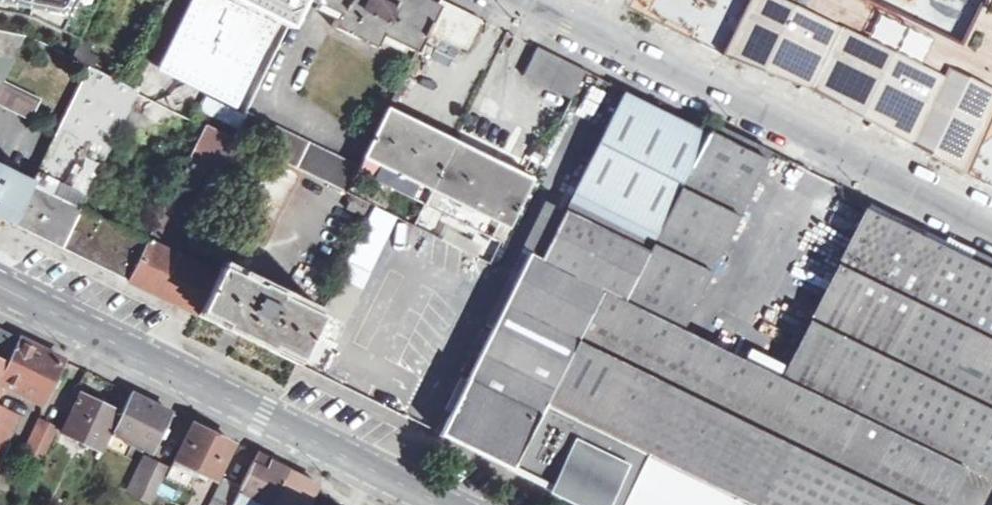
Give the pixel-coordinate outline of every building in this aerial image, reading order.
[(100,0),(33,0),(39,3),(26,35),(72,58),(77,48),(100,0)] [(161,65),(237,103),(277,21),(288,26),(301,0),(192,0),(161,65)] [(438,5),(427,0),(307,0),(336,14),(330,26),(373,48),(380,36),(415,53),(427,28),(438,5)] [(481,20),(460,9),(442,0),(440,0),(438,5),(427,28),(468,48),(481,20)] [(724,49),(851,107),(965,167),(991,110),(991,0),(747,0),(724,49)] [(4,82),(25,37),(0,31),(0,89),(4,82)] [(572,99),(586,70),(561,59),(537,47),(523,75),(572,99)] [(92,68),(98,58),(77,48),(72,58),(90,67),(92,68)] [(18,226),(61,247),(80,208),(137,91),(92,68),(90,67),(33,183),(12,224),(18,226)] [(404,91),(411,77),(404,74),(358,168),(357,169),(426,203),(456,140),(394,110),(403,90),(404,91)] [(37,123),(47,103),(4,82),(0,89),(0,105),(37,123)] [(440,434),(586,504),(948,504),(968,466),(991,478),(991,270),(866,208),(783,380),(681,329),(751,184),(768,149),(713,123),(709,131),(689,122),(628,92),(569,212),(547,202),(486,324),(493,327),(440,434)] [(199,113),(236,129),(243,112),(206,96),(199,113)] [(358,168),(245,113),(233,138),(256,150),(273,159),(302,173),(344,193),(352,178),(357,169),(358,168)] [(137,285),(196,314),(198,310),(215,275),(183,259),(175,259),(175,256),(233,138),(205,125),(147,241),(127,280),(137,285)] [(490,265),(548,147),(539,142),(523,173),(456,140),(426,203),(417,221),(426,225),(435,207),(452,216),(439,240),(490,265)] [(256,150),(232,199),(248,208),(273,159),(256,150)] [(236,232),(265,246),(302,173),(273,159),(248,208),(236,232)] [(12,224),(33,183),(0,166),(0,217),(12,224)] [(369,205),(376,189),(352,178),(344,193),(352,197),(369,205)] [(352,197),(346,210),(367,220),(374,208),(369,205),(352,197)] [(101,267),(127,280),(147,241),(80,208),(61,247),(75,254),(101,267)] [(396,219),(374,208),(367,220),(320,315),(314,327),(300,355),(323,365),(396,219)] [(215,275),(198,310),(233,327),(298,359),(300,355),(314,327),(320,315),(219,266),(215,275)] [(15,336),(1,329),(0,329),(0,367),(15,336)] [(63,360),(19,338),(0,376),(0,388),(39,406),(63,360)] [(61,435),(100,453),(119,411),(80,393),(61,435)] [(103,451),(127,462),(134,446),(150,454),(170,411),(130,393),(103,451)] [(13,418),(0,412),(0,445),(13,418)] [(44,457),(56,431),(37,423),(26,449),(44,457)] [(193,424),(175,460),(215,480),(233,444),(193,424)] [(311,502),(319,485),(256,455),(240,487),(232,504),(309,504),(311,502)] [(169,472),(138,458),(122,495),(144,504),(153,504),(169,472)] [(240,487),(224,479),(211,504),(232,504),(240,487)]
